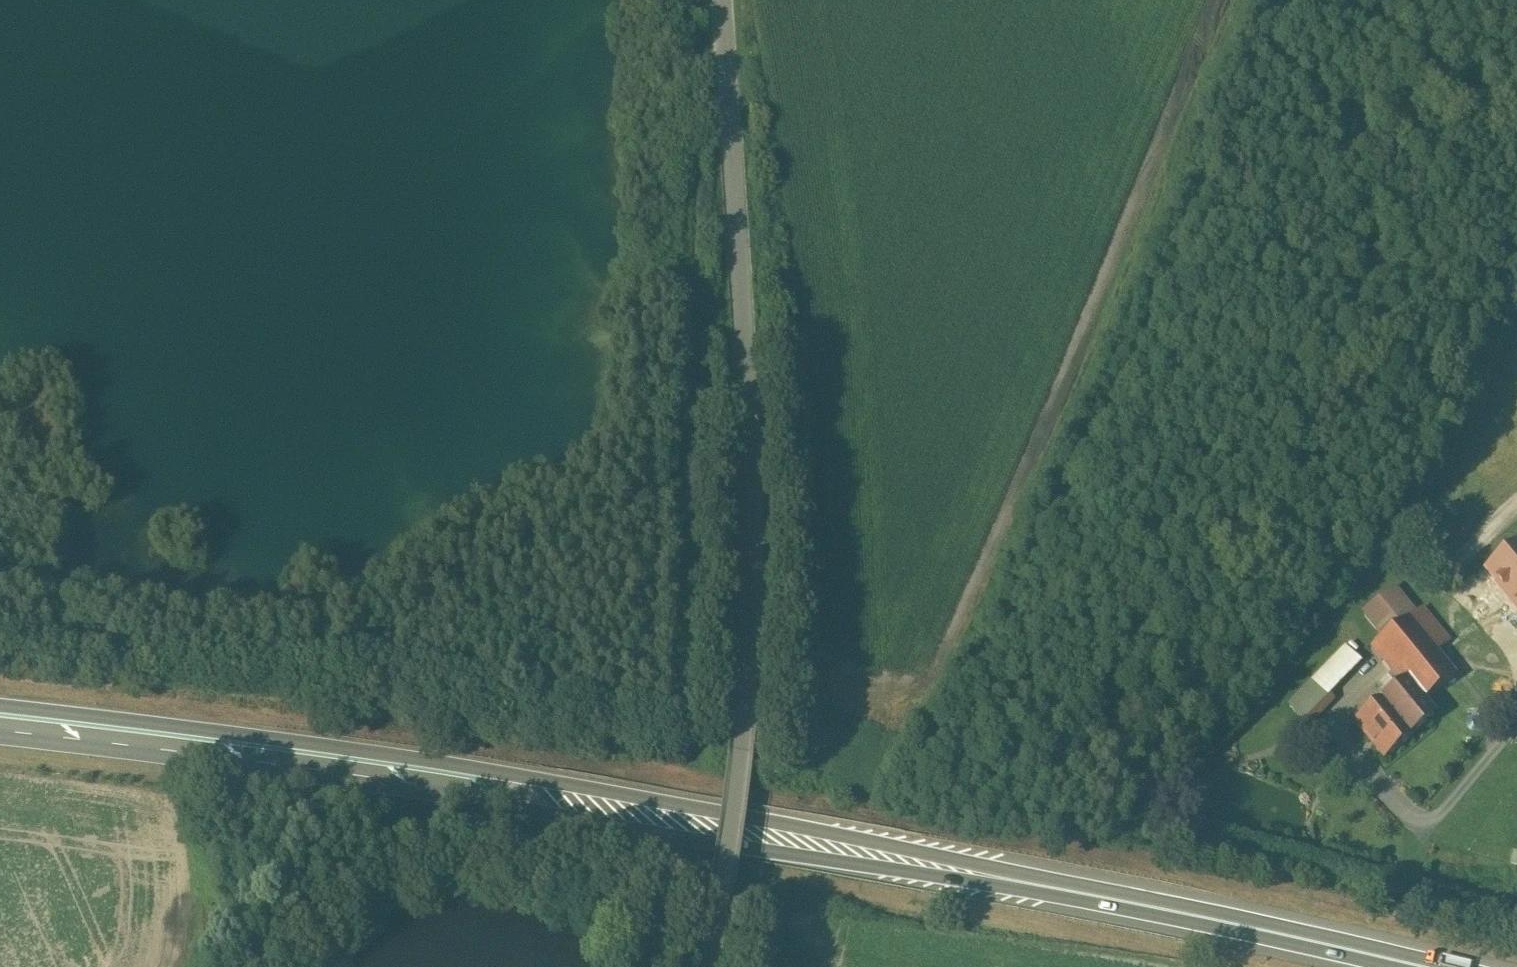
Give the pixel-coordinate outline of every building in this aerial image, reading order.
[(1400,687),(1354,722),(1383,759),(1434,719),(1422,703),(1457,676),(1434,647),(1447,637),(1422,605),(1413,613),(1395,590),(1366,612),(1385,636),(1370,648),(1400,687)] [(1311,682),(1316,687),(1328,697),(1361,662),(1345,647),(1311,682)] [(1331,699),(1328,697),(1316,687),(1295,709),(1309,723),(1331,699)]
